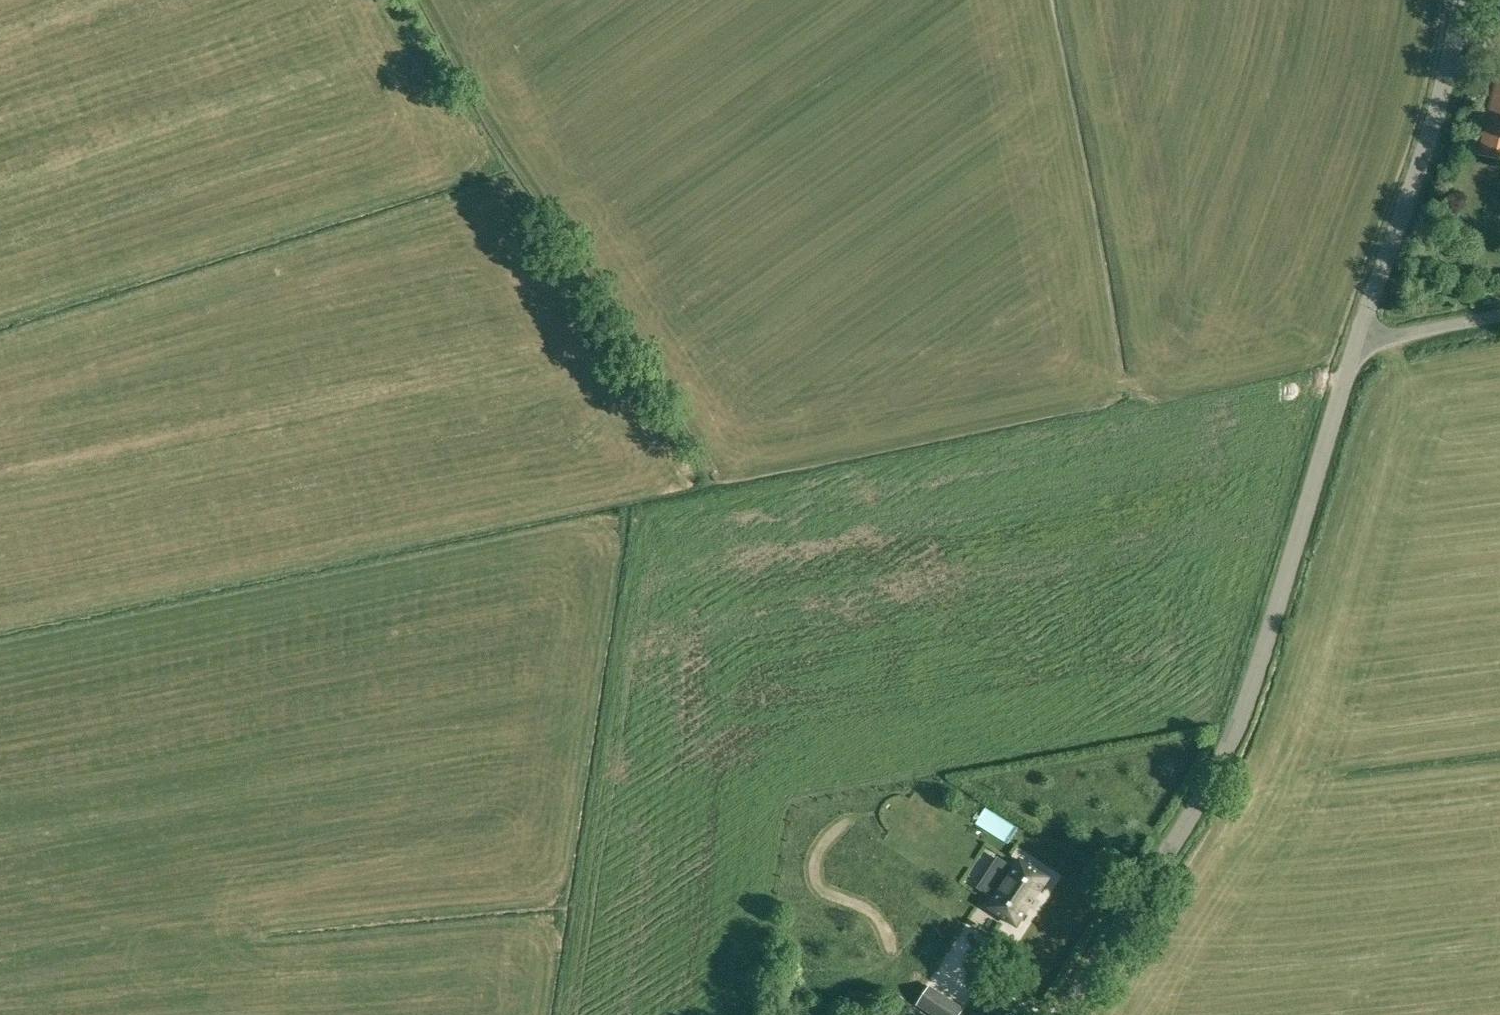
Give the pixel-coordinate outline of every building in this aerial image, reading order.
[(1499,127),(1499,83),(1488,123),(1499,127)] [(989,907),(1017,926),(1049,878),(1020,859),(1009,877),(1005,875),(997,887),(1001,889),(989,907)] [(963,1008),(930,986),(918,1005),(934,1014),(959,1014),(963,1008)]
